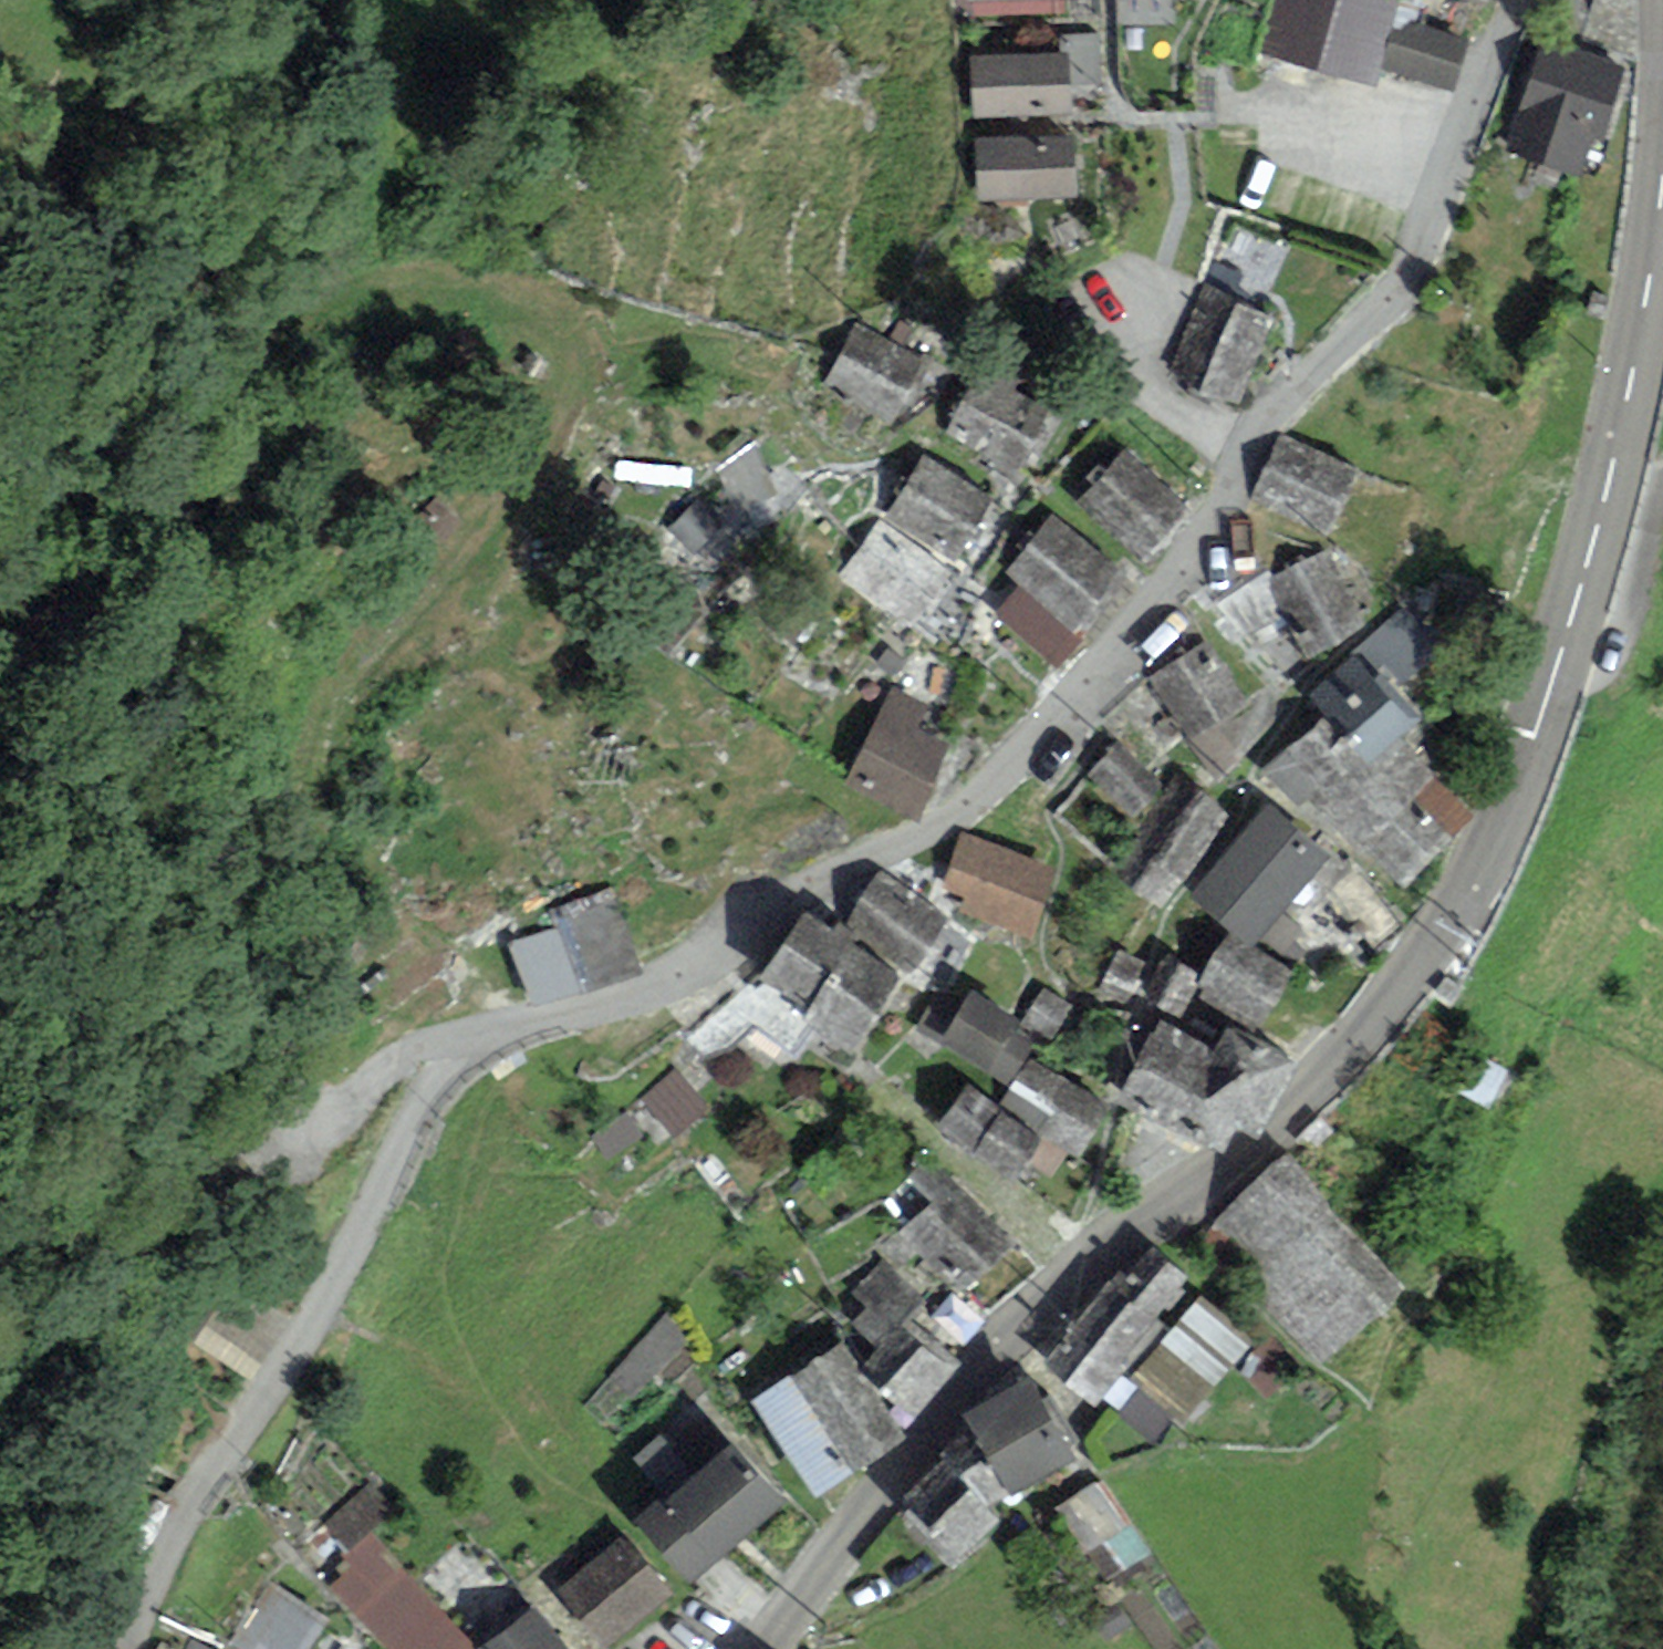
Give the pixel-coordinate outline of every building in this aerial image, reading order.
[(1400,0),(1272,0),(1256,53),(1376,87),(1381,70),(1395,19),(1400,0)] [(1469,41),(1395,19),(1381,70),(1453,92),(1469,41)] [(1543,42),(1506,153),(1580,177),(1594,136),(1602,139),(1626,69),(1543,42)] [(1069,51),(972,57),(976,117),(1072,112),(1069,51)] [(1071,133),(976,139),(979,202),(1075,195),(1071,133)] [(1271,318),(1204,286),(1170,372),(1242,404),(1271,318)] [(853,322),(819,397),(897,431),(930,357),(853,322)] [(980,375),(944,428),(1016,477),(1052,424),(980,375)] [(1280,433),(1252,496),(1334,533),(1363,470),(1280,433)] [(1126,448),(1075,505),(1141,563),(1192,507),(1126,448)] [(929,449),(884,513),(958,565),(1002,502),(929,449)] [(881,516),(835,579),(906,632),(952,570),(881,516)] [(1126,578),(1051,516),(1002,574),(1019,586),(1077,637),(1126,578)] [(1366,630),(1328,549),(1265,579),(1303,660),(1366,630)] [(1286,675),(1303,660),(1265,579),(1261,570),(1217,605),(1286,675)] [(1084,643),(1077,637),(1019,586),(994,613),(1059,671),(1084,643)] [(1370,765),(1412,727),(1418,722),(1389,690),(1437,647),(1402,608),(1350,654),(1353,657),(1308,697),(1370,765)] [(1246,703),(1206,642),(1149,679),(1189,740),(1246,703)] [(927,707),(890,689),(844,782),(919,825),(949,743),(916,727),(927,707)] [(1308,697),(1257,761),(1298,810),(1306,800),(1360,857),(1364,850),(1435,780),(1449,765),(1412,727),(1370,765),(1308,697)] [(1121,739),(1082,783),(1125,821),(1164,777),(1121,739)] [(1230,816),(1177,779),(1108,874),(1161,912),(1230,816)] [(1477,821),(1435,780),(1364,850),(1407,892),(1477,821)] [(1329,860),(1267,805),(1188,893),(1233,932),(1250,948),(1329,860)] [(1057,867),(961,832),(940,888),(963,897),(959,910),(1031,937),(1057,867)] [(879,872),(845,925),(908,974),(948,920),(879,872)] [(608,894),(514,927),(538,994),(632,961),(608,894)] [(832,931),(803,912),(753,987),(850,1052),(901,977),(851,943),(857,935),(838,923),(832,931)] [(1250,948),(1233,932),(1204,979),(1194,998),(1257,1033),(1291,980),(1250,948)] [(1194,998),(1204,979),(1167,959),(1160,971),(1121,950),(1099,990),(1159,1023),(1175,1032),(1194,998)] [(1074,1007),(1042,989),(1022,1024),(1053,1042),(1074,1007)] [(930,1004),(914,1029),(1008,1088),(1034,1047),(1013,1034),(1020,1023),(972,992),(955,1019),(930,1004)] [(1175,1032),(1159,1023),(1119,1103),(1221,1153),(1233,1128),(1255,1139),(1293,1061),(1226,1028),(1216,1049),(1175,1032)] [(1106,1108),(1029,1060),(998,1105),(1044,1140),(1075,1159),(1106,1108)] [(705,1107),(672,1072),(640,1101),(673,1136),(705,1107)] [(998,1105),(969,1083),(934,1130),(1015,1183),(1044,1140),(998,1105)] [(1286,1155),(1202,1234),(1324,1367),(1408,1289),(1286,1155)] [(931,1156),(907,1179),(930,1203),(902,1229),(967,1296),(1019,1247),(931,1156)] [(1118,1271),(1107,1285),(1157,1323),(1167,1310),(1175,1316),(1191,1296),(1181,1288),(1189,1278),(1151,1248),(1127,1278),(1118,1271)] [(924,1300),(878,1262),(852,1293),(867,1306),(852,1325),(880,1348),(867,1364),(888,1382),(882,1389),(916,1418),(960,1365),(906,1321),(924,1300)] [(1157,1323),(1107,1285),(1043,1367),(1092,1405),(1157,1323)] [(1252,1340),(1200,1297),(1133,1379),(1185,1421),(1252,1340)] [(750,1401),(814,1498),(906,1438),(842,1340),(750,1401)] [(1007,1491),(1011,1499),(1078,1460),(1071,1446),(1078,1442),(1051,1395),(1044,1399),(1030,1375),(962,1414),(971,1428),(1007,1491)] [(694,1403),(630,1458),(663,1496),(634,1520),(690,1585),(783,1506),(694,1403)] [(895,1507),(952,1568),(1002,1523),(986,1510),(1007,1491),(971,1428),(940,1455),(945,1460),(895,1507)] [(1149,1553),(1098,1479),(1054,1509),(1086,1555),(1090,1553),(1109,1581),(1149,1553)] [(370,1535),(342,1559),(353,1568),(330,1587),(389,1648),(467,1648),(475,1644),(370,1535)] [(670,1594),(620,1537),(558,1590),(607,1648),(670,1594)] [(271,1580),(231,1647),(234,1648),(310,1648),(330,1615),(271,1580)] [(479,1648),(568,1648),(536,1606),(479,1648)] [(184,1648),(208,1648),(190,1639),(184,1648)]
